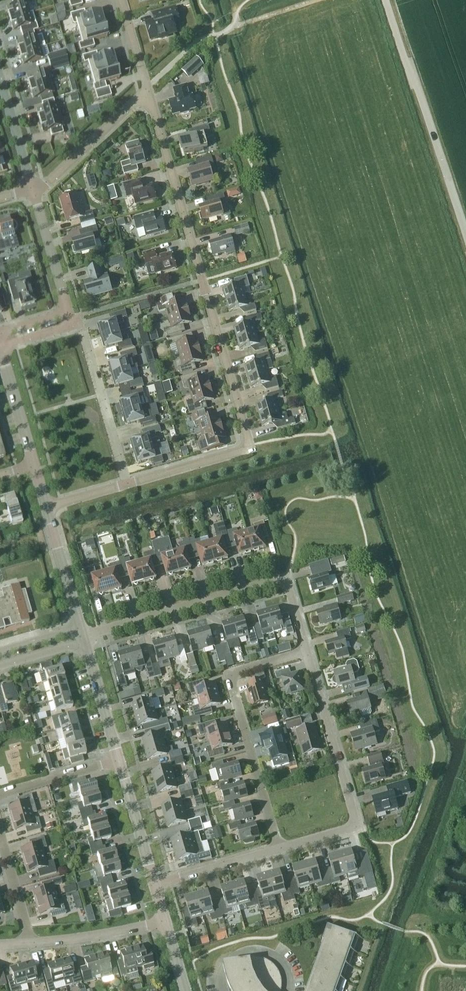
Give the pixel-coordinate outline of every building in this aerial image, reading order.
[(27,2),(25,3),(24,0),(13,0),(12,0),(14,6),(7,8),(10,19),(30,13),(27,2)] [(155,21),(146,24),(151,40),(158,38),(159,39),(166,37),(167,35),(176,33),(173,22),(179,21),(175,8),(161,12),(163,19),(155,21)] [(79,31),(104,24),(101,12),(86,16),(84,10),(70,14),(72,21),(73,23),(75,25),(77,25),(79,31)] [(61,14),(63,21),(71,18),(69,11),(61,14)] [(22,34),(34,31),(38,30),(36,23),(35,19),(33,12),(30,13),(10,19),(13,30),(20,28),(22,34)] [(93,39),(107,35),(104,24),(79,31),(82,42),(79,43),(81,50),(95,46),(93,39)] [(24,40),(17,42),(20,53),(40,48),(45,46),(42,35),(36,37),(34,31),(22,34),(24,40)] [(23,64),(44,58),(40,48),(20,53),(23,64)] [(65,49),(48,55),(53,71),(70,65),(65,49)] [(113,54),(98,59),(96,52),(82,56),(84,63),(88,62),(91,73),(116,66),(113,54)] [(203,64),(196,57),(182,70),(188,78),(203,64)] [(107,88),(105,81),(119,77),(116,66),(91,73),(94,84),(93,85),(95,91),(107,88)] [(27,77),(30,87),(50,81),(47,71),(27,77)] [(73,76),(68,77),(73,92),(77,90),(73,76)] [(54,92),(50,81),(30,87),(33,98),(54,92)] [(190,95),(187,85),(173,89),(176,99),(169,101),(173,115),(181,113),(181,114),(189,112),(189,111),(196,108),(192,94),(190,95)] [(95,91),(97,100),(111,96),(109,88),(95,91)] [(78,93),(70,95),(72,102),(79,99),(78,93)] [(37,111),(40,121),(60,115),(57,105),(55,105),(53,99),(42,102),(44,109),(37,111)] [(43,132),(50,130),(52,136),(63,133),(62,127),(64,126),(60,115),(40,121),(43,132)] [(212,137),(208,125),(192,130),(194,137),(180,141),(184,154),(208,147),(206,140),(212,137)] [(60,136),(52,138),(55,148),(63,146),(60,136)] [(145,162),(140,143),(134,145),(133,144),(125,146),(130,160),(121,163),(124,175),(138,171),(136,164),(145,162)] [(217,162),(223,161),(221,154),(215,156),(217,162)] [(214,165),(211,156),(200,159),(202,166),(188,170),(193,186),(213,180),(209,167),(214,165)] [(137,181),(124,184),(126,192),(132,191),(133,196),(136,204),(156,198),(152,184),(143,187),(139,188),(137,181)] [(72,194),(70,193),(66,194),(65,196),(65,197),(60,198),(67,222),(79,218),(81,224),(95,220),(92,211),(82,214),(76,193),(72,195),(72,194)] [(226,203),(223,194),(209,198),(211,205),(199,208),(203,221),(223,215),(225,215),(231,213),(228,202),(226,203)] [(151,220),(149,214),(134,219),(137,229),(144,227),(146,236),(165,231),(161,217),(151,220)] [(8,217),(0,220),(0,233),(0,234),(0,252),(11,248),(8,238),(14,237),(12,231),(13,231),(15,230),(16,229),(16,227),(16,226),(15,224),(14,223),(12,222),(11,222),(10,223),(8,217)] [(107,226),(114,224),(112,217),(105,220),(107,226)] [(124,219),(116,221),(118,227),(126,225),(124,219)] [(250,232),(248,223),(234,227),(236,236),(250,232)] [(100,239),(96,226),(82,230),(84,238),(73,241),(74,247),(72,248),(74,254),(76,254),(76,255),(96,249),(94,241),(100,239)] [(235,251),(230,235),(222,237),(223,239),(209,243),(213,256),(226,252),(227,253),(235,251)] [(156,257),(154,250),(143,254),(146,265),(152,263),(156,274),(176,268),(172,253),(156,257)] [(128,263),(136,261),(133,253),(126,255),(128,263)] [(115,259),(108,261),(110,267),(116,265),(115,259)] [(103,276),(100,266),(87,269),(90,280),(84,282),(89,297),(111,291),(107,275),(103,276)] [(223,289),(226,300),(245,295),(243,289),(250,287),(247,276),(234,279),(236,285),(223,289)] [(21,283),(19,278),(8,281),(12,297),(18,295),(21,306),(34,303),(28,281),(21,283)] [(245,295),(226,300),(229,311),(243,308),(244,313),(256,310),(255,304),(248,306),(245,295)] [(169,317),(188,311),(185,300),(175,303),(173,302),(171,297),(156,301),(159,312),(165,310),(167,311),(169,317)] [(144,309),(153,308),(152,301),(143,302),(144,309)] [(97,325),(100,336),(119,331),(117,325),(124,323),(122,318),(127,317),(126,311),(109,315),(111,321),(97,325)] [(188,311),(169,317),(172,328),(165,330),(167,336),(182,332),(180,327),(181,325),(192,322),(188,311)] [(237,339),(256,333),(253,322),(262,320),(261,314),(246,318),(247,324),(234,328),(237,339)] [(149,332),(152,341),(159,339),(156,330),(149,332)] [(119,331),(100,336),(104,348),(117,344),(119,350),(133,346),(131,340),(129,341),(128,336),(121,337),(119,331)] [(147,333),(141,335),(144,344),(149,342),(147,333)] [(256,333),(237,339),(240,350),(254,346),(255,352),(267,348),(265,340),(258,339),(256,333)] [(177,344),(180,355),(199,350),(196,338),(186,341),(184,340),(183,335),(168,339),(170,346),(177,344)] [(156,362),(150,343),(143,345),(148,364),(156,362)] [(137,355),(136,349),(120,354),(122,359),(108,363),(111,375),(130,370),(138,367),(136,360),(135,360),(134,356),(137,355)] [(199,350),(180,355),(183,366),(178,368),(180,374),(193,371),(191,366),(192,364),(203,361),(199,350)] [(245,366),(248,377),(267,372),(264,361),(271,359),(269,353),(257,356),(258,362),(245,366)] [(132,376),(130,370),(111,375),(115,386),(128,383),(130,388),(144,384),(142,378),(140,379),(139,374),(132,376)] [(269,378),(267,372),(248,377),(251,388),(265,384),(266,390),(279,387),(276,376),(269,378)] [(191,394),(211,388),(207,377),(197,380),(195,379),(194,374),(181,377),(184,389),(189,387),(191,394)] [(160,383),(153,385),(156,392),(163,390),(160,383)] [(211,388),(191,394),(193,400),(186,402),(189,413),(204,409),(202,404),(203,402),(214,399),(211,388)] [(149,406),(147,399),(146,399),(143,389),(131,392),(133,398),(119,402),(122,413),(149,406)] [(259,416),(278,410),(275,399),(284,397),(282,391),(268,395),(269,401),(256,405),(259,416)] [(141,427),(157,422),(155,416),(151,417),(150,412),(151,412),(149,406),(122,413),(126,425),(140,421),(141,427)] [(277,429),(290,425),(296,424),(294,417),(288,419),(286,414),(279,415),(278,410),(259,416),(262,427),(276,423),(277,429)] [(200,426),(202,432),(222,426),(218,415),(208,418),(206,417),(205,412),(192,416),(194,422),(196,427),(200,426)] [(133,452),(160,444),(159,439),(157,438),(155,433),(161,432),(160,426),(142,431),(144,436),(130,440),(133,452)] [(198,443),(201,452),(224,445),(222,438),(225,438),(222,426),(202,432),(204,438),(198,443)] [(160,444),(133,452),(137,463),(150,459),(152,465),(164,462),(162,456),(161,451),(162,450),(160,444)] [(187,456),(187,455),(189,454),(187,446),(181,448),(184,457),(187,456)] [(263,499),(261,492),(260,490),(260,487),(253,489),(254,492),(255,494),(257,500),(263,499)] [(23,522),(14,492),(14,493),(4,496),(4,495),(3,495),(11,523),(12,523),(12,522),(21,519),(22,522),(23,522)] [(255,530),(247,532),(252,551),(265,548),(262,537),(268,535),(264,521),(253,524),(255,530)] [(225,548),(230,546),(226,532),(224,523),(217,525),(216,535),(218,540),(209,543),(215,562),(228,558),(225,548)] [(239,555),(252,551),(247,532),(238,535),(237,529),(226,532),(230,546),(236,544),(239,555)] [(97,537),(89,540),(90,545),(99,543),(97,537)] [(181,551),(173,553),(179,572),(191,569),(187,556),(192,554),(188,540),(188,538),(183,540),(183,542),(179,544),(181,551)] [(202,566),(215,562),(209,543),(201,545),(199,539),(195,541),(194,538),(188,540),(192,554),(198,552),(202,566)] [(164,548),(154,551),(158,564),(163,562),(167,576),(179,572),(173,553),(166,555),(164,548)] [(152,565),(158,564),(154,551),(144,554),(146,561),(139,563),(144,582),(156,579),(152,565)] [(345,562),(344,556),(330,560),(332,566),(345,562)] [(118,559),(119,562),(123,574),(128,572),(132,586),(144,582),(139,563),(131,565),(129,558),(125,559),(124,557),(118,559)] [(332,573),(328,560),(310,565),(314,577),(308,578),(312,592),(331,586),(327,574),(332,573)] [(111,571),(104,573),(109,592),(122,589),(118,576),(123,574),(119,562),(110,565),(111,571)] [(97,596),(109,592),(104,573),(96,575),(94,568),(90,569),(90,568),(84,570),(88,584),(94,582),(97,596)] [(4,628),(5,628),(3,620),(13,617),(16,625),(29,621),(27,614),(32,613),(25,590),(21,591),(19,584),(10,587),(13,595),(0,598),(0,629),(4,628)] [(354,600),(352,593),(336,597),(338,605),(354,600)] [(341,619),(336,604),(329,606),(329,608),(317,612),(320,625),(341,619)] [(278,607),(267,610),(272,628),(274,633),(286,629),(287,635),(294,633),(291,622),(283,625),(278,607)] [(260,627),(254,628),(257,641),(264,639),(264,638),(263,637),(263,636),(274,633),(272,628),(267,610),(257,614),(260,626),(260,627)] [(243,617),(233,620),(238,638),(248,635),(250,645),(258,643),(257,641),(254,628),(247,630),(243,617)] [(227,641),(238,638),(233,620),(222,623),(227,641)] [(366,631),(364,624),(355,627),(357,633),(366,631)] [(198,630),(203,648),(214,645),(209,627),(198,630)] [(351,639),(349,629),(336,633),(338,638),(325,642),(329,654),(335,653),(337,660),(349,656),(345,641),(351,639)] [(193,651),(203,648),(198,630),(187,633),(193,651)] [(174,637),(164,640),(169,658),(179,655),(181,663),(187,661),(183,648),(178,650),(174,637)] [(158,661),(169,658),(164,640),(153,643),(158,661)] [(228,643),(221,645),(224,657),(231,655),(228,643)] [(280,653),(287,651),(285,644),(278,646),(280,653)] [(225,661),(224,657),(221,645),(215,647),(219,663),(225,661)] [(140,647),(129,650),(134,668),(135,668),(135,670),(139,672),(141,671),(142,668),(141,666),(143,665),(145,665),(140,647)] [(263,658),(270,656),(267,649),(261,651),(263,658)] [(134,668),(129,650),(118,653),(122,666),(115,668),(121,687),(127,685),(125,677),(136,674),(134,668)] [(197,666),(193,654),(187,655),(190,668),(197,666)] [(355,663),(352,661),(348,662),(346,665),(347,669),(334,673),(335,677),(334,677),(334,678),(333,679),(333,680),(333,681),(333,682),(334,683),(335,684),(336,684),(337,684),(338,687),(351,683),(354,693),(370,688),(367,677),(354,680),(353,674),(355,673),(357,670),(355,663)] [(47,682),(64,677),(61,667),(53,669),(51,662),(40,665),(42,672),(39,673),(42,683),(47,682)] [(152,665),(155,677),(162,675),(159,663),(152,665)] [(152,665),(145,667),(149,679),(155,677),(152,665)] [(199,673),(197,666),(191,668),(192,674),(199,673)] [(254,681),(261,679),(265,678),(263,671),(252,675),(254,681)] [(304,689),(299,673),(282,678),(287,694),(304,689)] [(50,692),(67,687),(64,677),(47,682),(50,692)] [(27,680),(29,689),(35,687),(33,678),(27,680)] [(28,684),(26,679),(20,680),(22,686),(23,690),(29,689),(28,684)] [(268,702),(261,679),(254,681),(249,683),(251,690),(247,691),(252,707),(268,702)] [(198,699),(218,694),(215,683),(205,686),(203,680),(188,684),(191,695),(196,693),(198,699)] [(1,713),(8,711),(6,705),(17,702),(12,684),(1,687),(0,685),(0,709),(1,713)] [(387,697),(383,685),(368,689),(371,702),(387,697)] [(70,697),(67,687),(50,692),(53,702),(70,697)] [(165,696),(163,689),(151,693),(153,699),(165,696)] [(131,697),(129,690),(119,693),(121,700),(131,697)] [(371,709),(366,691),(352,695),(354,701),(347,703),(350,715),(371,709)] [(218,694),(198,699),(200,705),(192,708),(195,718),(212,713),(211,707),(221,704),(218,694)] [(73,707),(70,697),(53,702),(56,712),(73,707)] [(133,705),(136,716),(154,710),(151,700),(133,705)] [(151,730),(169,725),(167,718),(159,720),(157,721),(155,714),(154,710),(136,716),(139,726),(148,724),(150,723),(151,730)] [(290,718),(288,710),(282,712),(284,719),(290,718)] [(278,722),(275,713),(261,717),(264,726),(278,722)] [(53,721),(56,731),(78,724),(75,714),(58,719),(58,720),(53,721)] [(302,726),(300,717),(285,721),(287,730),(302,726)] [(380,731),(376,719),(365,723),(367,730),(352,734),(352,737),(352,738),(352,740),(354,741),(356,750),(376,744),(373,733),(380,731)] [(210,740),(229,734),(226,724),(216,727),(215,721),(198,726),(201,736),(208,734),(210,740)] [(64,739),(80,734),(78,724),(56,731),(59,740),(64,739)] [(170,731),(169,725),(151,730),(153,736),(143,739),(146,749),(164,744),(162,739),(166,738),(165,732),(170,731)] [(321,750),(314,726),(299,730),(302,741),(300,742),(304,755),(321,750)] [(286,755),(280,731),(261,736),(265,747),(266,747),(266,748),(270,749),(271,749),(274,759),(286,755)] [(80,734),(64,739),(66,749),(83,744),(80,734)] [(229,734),(210,740),(212,746),(206,747),(210,759),(224,755),(222,748),(232,745),(229,734)] [(83,744),(66,749),(67,749),(62,750),(65,760),(69,759),(71,765),(84,761),(82,755),(86,754),(83,744)] [(169,754),(171,760),(182,757),(180,750),(173,752),(172,747),(165,749),(164,744),(146,749),(149,760),(169,754)] [(55,769),(50,753),(45,755),(49,771),(55,769)] [(384,765),(381,753),(367,757),(370,768),(362,770),(366,784),(385,778),(382,766),(384,765)] [(184,763),(182,757),(171,760),(172,766),(184,763)] [(196,766),(202,764),(200,757),(194,759),(196,766)] [(224,767),(222,761),(211,764),(213,770),(215,770),(216,769),(220,782),(241,775),(238,763),(225,766),(224,767)] [(156,783),(173,778),(170,767),(152,772),(156,783)] [(200,784),(207,782),(206,776),(199,777),(200,784)] [(80,797),(98,792),(97,790),(98,787),(97,785),(95,783),(94,781),(84,784),(83,778),(70,781),(74,792),(78,790),(80,797)] [(176,788),(173,778),(156,783),(159,793),(176,788)] [(230,787),(228,781),(217,784),(218,790),(221,790),(224,802),(247,796),(243,783),(230,787)] [(411,793),(407,781),(387,787),(389,794),(372,799),(377,814),(398,809),(395,798),(403,795),(411,793)] [(178,787),(180,794),(192,790),(190,784),(178,787)] [(194,797),(192,790),(180,794),(182,800),(194,797)] [(98,795),(98,792),(80,797),(84,808),(79,810),(80,816),(93,812),(91,806),(101,803),(100,801),(101,798),(100,796),(98,795)] [(12,819),(31,813),(36,812),(31,794),(19,798),(21,804),(8,807),(12,819)] [(162,806),(165,816),(183,811),(180,801),(162,806)] [(236,807),(234,801),(223,805),(224,811),(232,809),(236,821),(253,816),(249,803),(236,807)] [(183,811),(165,816),(168,827),(186,822),(183,811)] [(87,820),(90,831),(108,826),(107,824),(107,821),(107,820),(105,818),(104,815),(94,818),(93,812),(80,816),(82,822),(87,820)] [(33,819),(31,813),(12,819),(15,831),(27,827),(29,833),(41,829),(38,818),(33,819)] [(190,828),(202,825),(200,818),(188,821),(190,828)] [(242,828),(240,822),(228,825),(230,831),(238,829),(241,841),(243,841),(243,843),(246,844),(254,842),(255,840),(254,838),(259,836),(255,824),(242,828)] [(172,839),(175,850),(201,843),(198,833),(204,831),(202,825),(190,828),(192,834),(190,834),(172,839)] [(108,829),(108,826),(90,831),(92,838),(87,839),(90,850),(102,846),(101,841),(111,838),(110,835),(111,832),(110,831),(108,829)] [(21,850),(24,861),(43,856),(41,849),(47,847),(44,837),(31,840),(33,846),(21,850)] [(201,843),(175,850),(178,861),(196,856),(198,855),(199,862),(212,858),(210,852),(204,853),(201,843)] [(77,853),(74,845),(68,847),(70,855),(77,853)] [(104,852),(102,846),(90,850),(92,856),(97,855),(100,866),(117,861),(117,858),(117,856),(117,854),(115,852),(114,849),(104,852)] [(351,849),(340,853),(346,874),(353,872),(354,878),(369,873),(365,858),(355,861),(351,849)] [(331,868),(325,869),(329,885),(340,882),(339,876),(346,874),(340,853),(328,856),(331,868)] [(43,856),(24,861),(27,873),(40,869),(42,877),(57,873),(53,860),(45,863),(43,856)] [(315,860),(304,863),(310,885),(317,883),(319,888),(329,885),(325,869),(319,871),(315,860)] [(118,863),(117,861),(100,866),(103,877),(97,879),(98,885),(100,884),(112,881),(111,875),(121,872),(120,869),(120,867),(120,865),(118,863)] [(299,888),(310,885),(304,863),(292,866),(296,878),(289,880),(294,895),(300,893),(299,888)] [(295,900),(294,895),(289,880),(283,882),(280,870),(268,873),(274,895),(281,893),(284,903),(295,900)] [(260,888),(253,890),(258,905),(259,910),(270,907),(269,902),(267,897),(274,895),(268,873),(256,877),(260,888)] [(36,904),(56,898),(52,886),(62,884),(60,878),(44,883),(45,888),(33,892),(36,904)] [(258,905),(253,890),(247,892),(244,880),(232,884),(238,905),(245,903),(247,909),(258,905)] [(112,881),(100,884),(103,895),(108,893),(110,900),(127,895),(127,893),(127,890),(127,888),(125,886),(124,884),(114,887),(112,881)] [(75,883),(67,886),(69,892),(77,890),(75,883)] [(224,899),(218,900),(222,916),(234,913),(232,907),(238,905),(232,884),(221,887),(224,899)] [(196,894),(203,916),(210,914),(212,921),(223,918),(222,916),(218,900),(211,902),(208,891),(196,894)] [(196,918),(203,916),(196,894),(185,897),(188,909),(182,911),(187,928),(198,925),(196,918)] [(127,895),(110,900),(105,901),(110,919),(122,915),(121,909),(131,906),(130,904),(130,901),(130,899),(128,897),(127,895)] [(56,898),(36,904),(39,915),(52,912),(53,917),(66,914),(63,902),(57,904),(56,898)] [(342,980),(348,982),(348,981),(342,979),(347,965),(353,968),(353,967),(347,965),(352,951),(358,953),(359,953),(353,951),(357,937),(363,939),(364,938),(328,926),(322,941),(324,941),(306,990),(338,990),(342,980)] [(228,940),(225,930),(215,933),(217,942),(228,940)] [(131,949),(137,968),(143,966),(144,970),(154,967),(150,954),(145,955),(142,945),(131,949)] [(130,970),(137,968),(131,949),(120,952),(123,962),(117,963),(121,977),(131,974),(130,970)] [(101,975),(100,975),(101,980),(107,978),(118,975),(114,961),(109,963),(108,960),(106,953),(95,956),(101,975)] [(101,975),(95,956),(84,959),(87,969),(81,971),(84,983),(95,980),(95,977),(100,975),(101,975)] [(281,990),(282,987),(282,983),(282,980),(281,978),(279,971),(277,969),(275,966),(273,964),(271,962),(267,960),(265,959),(263,958),(258,957),(255,957),(252,957),(250,958),(247,958),(244,959),(240,961),(223,964),(225,974),(228,984),(228,988),(229,990),(281,990)] [(58,961),(64,980),(65,987),(72,985),(82,982),(77,966),(72,968),(71,967),(69,958),(58,961)] [(58,961),(47,964),(50,974),(44,975),(49,990),(55,990),(53,984),(64,980),(58,961)] [(21,965),(26,984),(33,982),(34,986),(44,983),(40,970),(35,971),(32,962),(21,965)] [(21,965),(10,968),(13,978),(7,980),(11,990),(19,990),(21,990),(20,986),(26,984),(21,965)]
